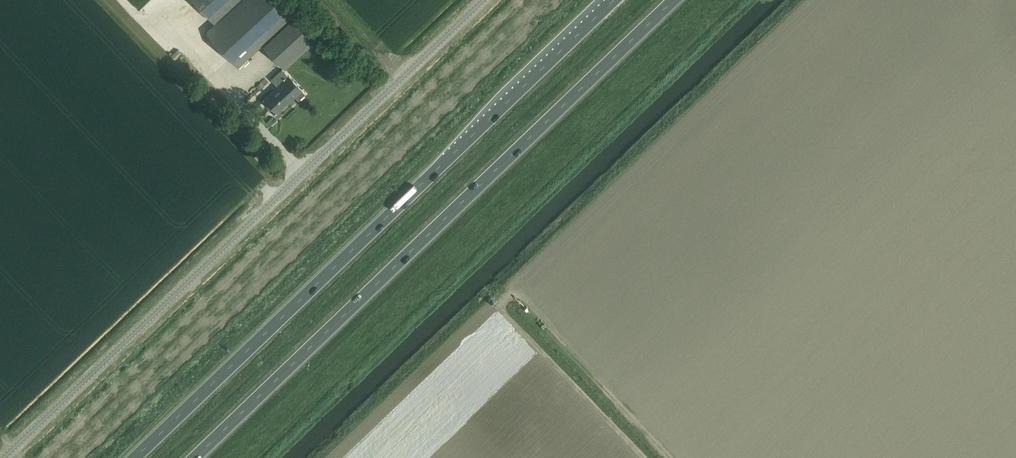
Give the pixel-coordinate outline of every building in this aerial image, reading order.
[(237,0),(193,0),(214,22),(237,0)] [(275,0),(242,0),(207,33),(238,67),(291,17),(275,0)] [(285,69),(314,42),(293,19),(264,46),(263,46),(285,69)] [(160,39),(157,43),(166,52),(169,49),(160,39)] [(177,49),(171,56),(175,59),(181,53),(177,49)] [(267,98),(279,111),(290,101),(290,100),(294,95),(299,100),(306,94),(283,69),(273,78),(280,86),(267,98)] [(286,306),(306,288),(301,283),(281,301),(286,306)]
